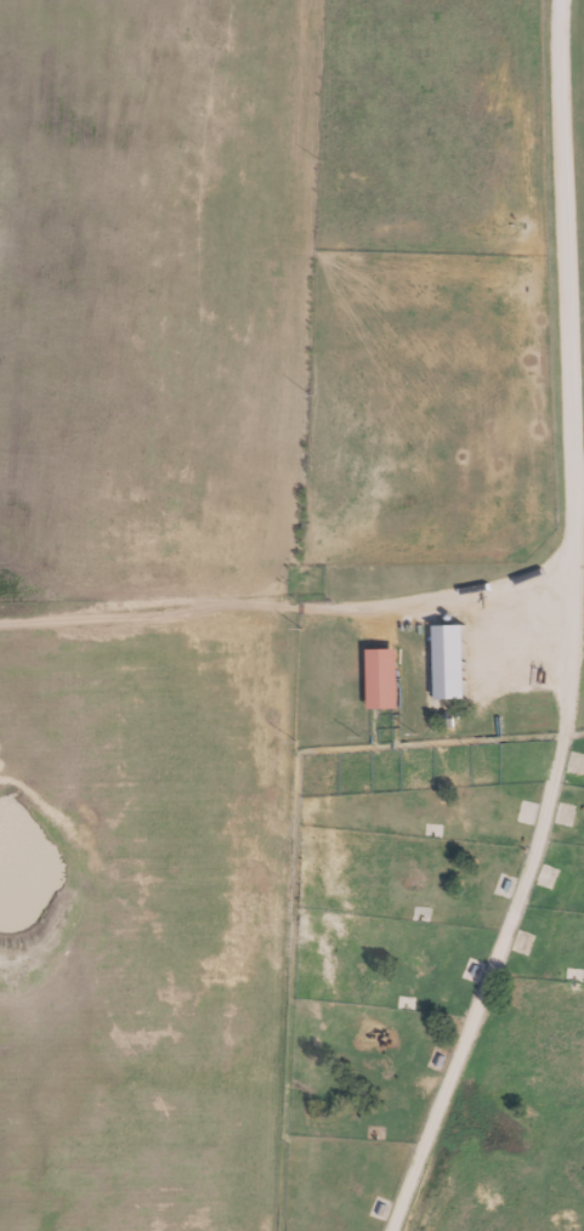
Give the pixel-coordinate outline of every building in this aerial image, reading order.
[(436,698),(436,624),(465,624),(465,698),(436,698)] [(399,707),(369,707),(369,648),(399,648),(399,707)] [(573,806),(567,826),(551,821),(557,801),(573,806)] [(491,892),(498,872),(514,878),(506,897),(491,892)] [(525,954),(509,948),(515,929),(532,935),(525,954)] [(474,972),(470,981),(459,975),(467,958),(472,960),(467,969),(474,972)] [(579,981),(562,981),(562,966),(579,966),(579,981)]
